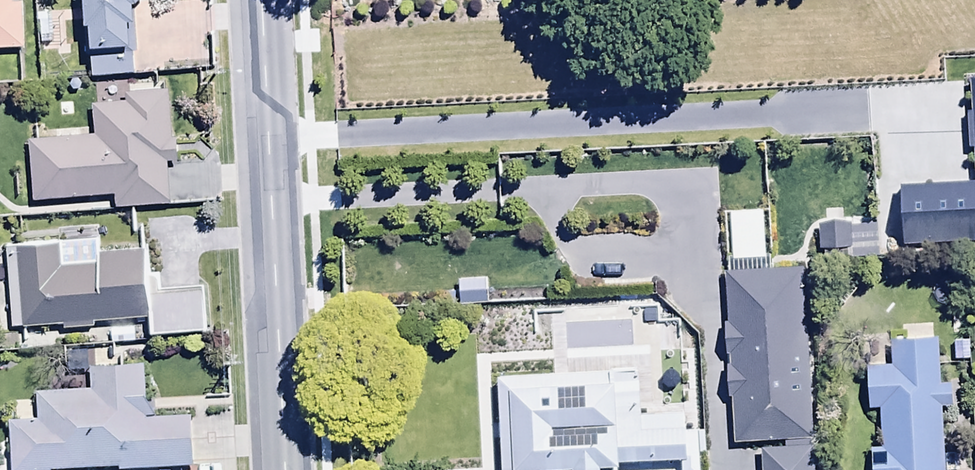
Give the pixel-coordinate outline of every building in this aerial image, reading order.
[(22,50),(20,0),(0,0),(0,51),(22,50)] [(80,27),(87,27),(89,78),(130,77),(130,55),(135,55),(134,7),(140,0),(79,0),(80,27)] [(28,141),(32,203),(113,198),(114,210),(170,207),(167,164),(177,163),(176,140),(171,140),(168,91),(124,94),(124,104),(92,106),(93,137),(28,141)] [(178,183),(210,182),(209,165),(178,166),(178,183)] [(59,241),(6,245),(12,329),(63,325),(63,333),(98,330),(98,322),(147,318),(148,337),(204,332),(201,289),(148,293),(144,251),(96,255),(97,264),(61,267),(59,241)] [(733,443),(783,441),(784,449),(760,450),(761,469),(814,469),(804,269),(723,273),(727,399),(731,398),(733,443)] [(890,340),(891,367),(866,368),(868,411),(879,411),(881,450),(869,450),(870,469),(943,469),(941,406),(953,405),(952,384),(939,384),(938,338),(890,340)] [(9,469),(168,469),(192,469),(189,417),(146,419),(144,368),(88,371),(89,390),(36,393),(37,420),(7,421),(9,469)] [(646,462),(646,469),(685,468),(683,414),(638,416),(636,372),(496,379),(501,469),(605,469),(621,469),(620,463),(646,462)]
